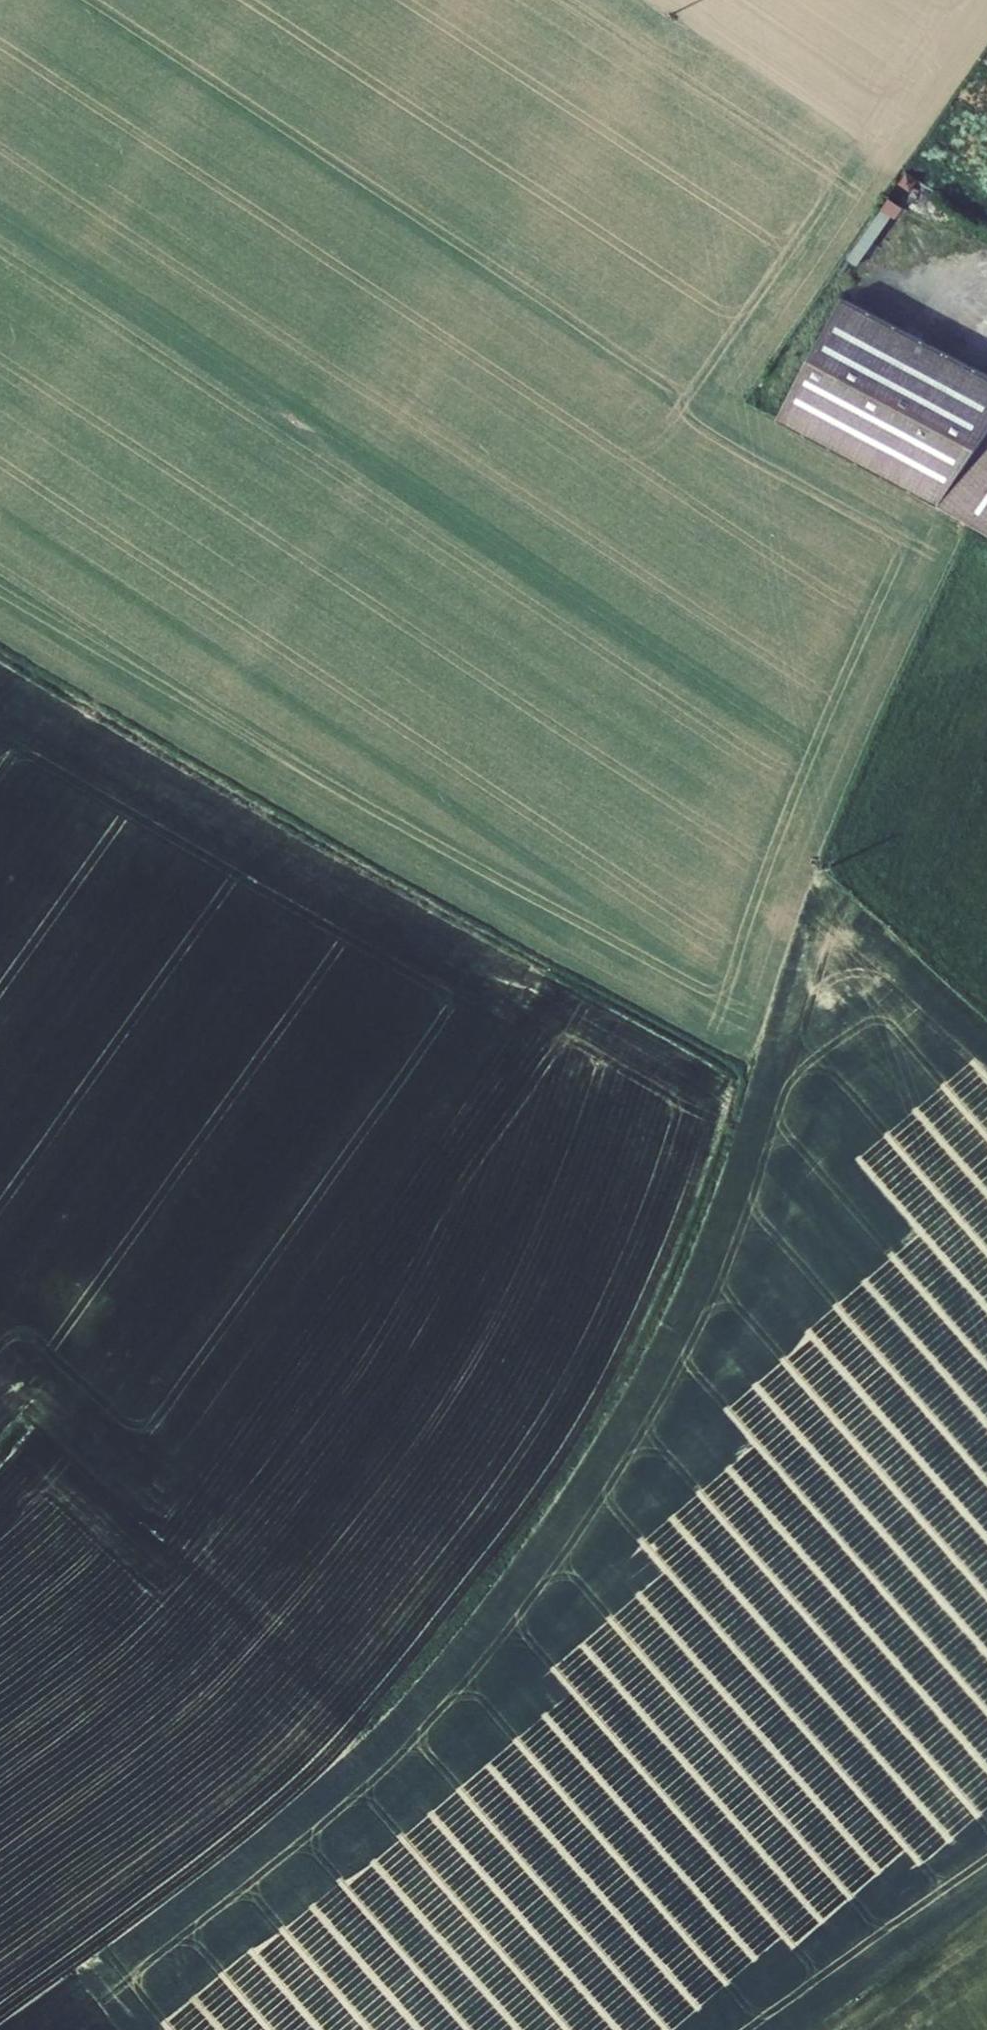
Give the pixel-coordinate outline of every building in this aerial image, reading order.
[(763,412),(950,515),(986,534),(986,376),(829,289),(763,412)]
